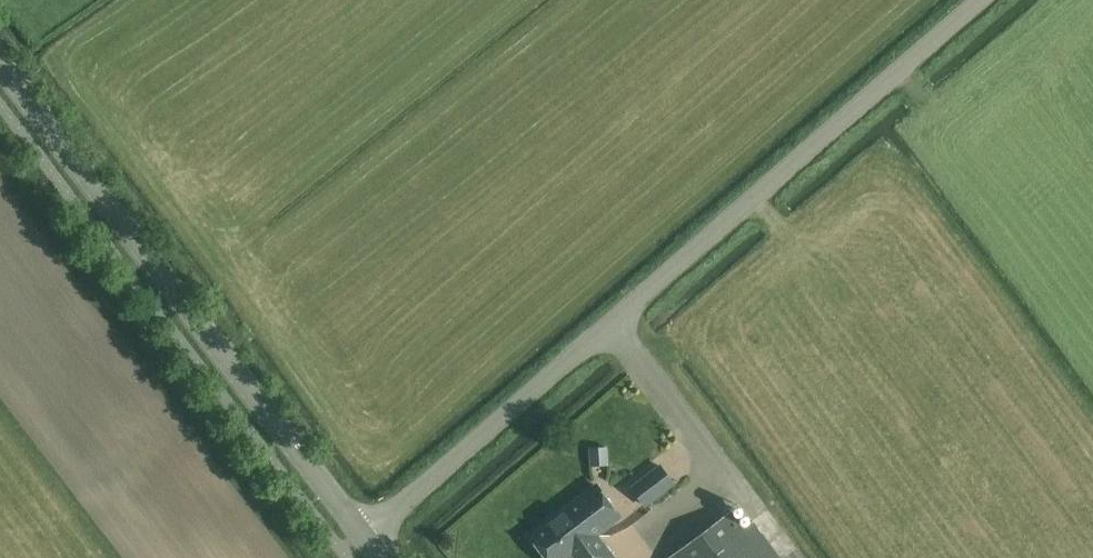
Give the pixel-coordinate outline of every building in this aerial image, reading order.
[(590,465),(607,464),(606,448),(589,449),(590,465)] [(660,464),(630,487),(645,507),(676,484),(660,464)] [(522,519),(532,532),(594,486),(584,473),(522,519)] [(597,484),(530,536),(547,557),(566,557),(572,553),(576,557),(615,557),(597,534),(622,516),(597,484)] [(753,521),(743,528),(731,511),(669,557),(781,557),(753,521)]
